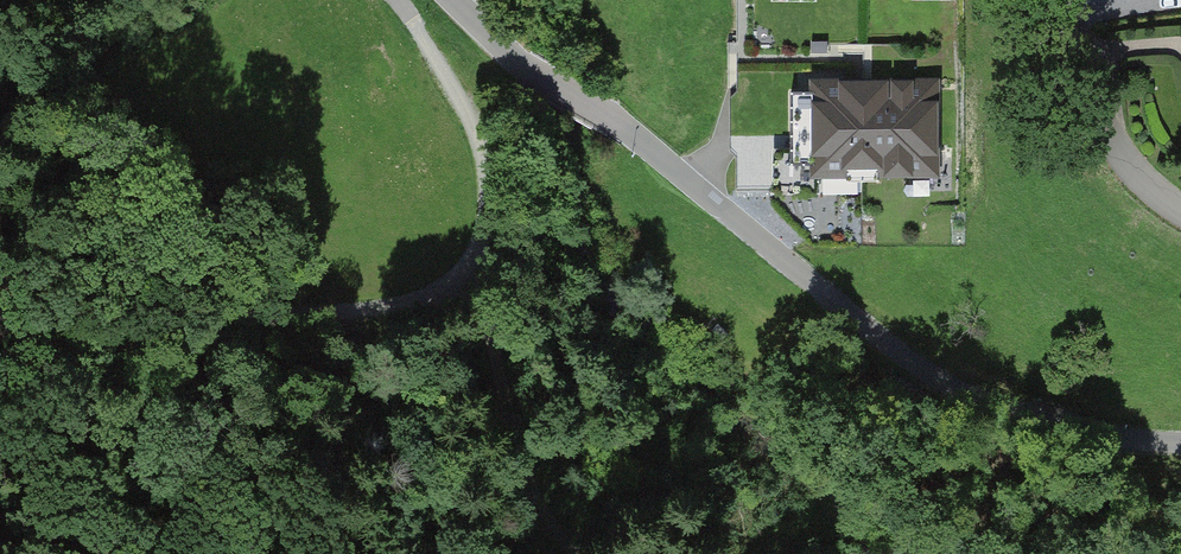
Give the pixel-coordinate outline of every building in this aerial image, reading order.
[(787,101),(791,194),(939,188),(935,95),(787,101)]
